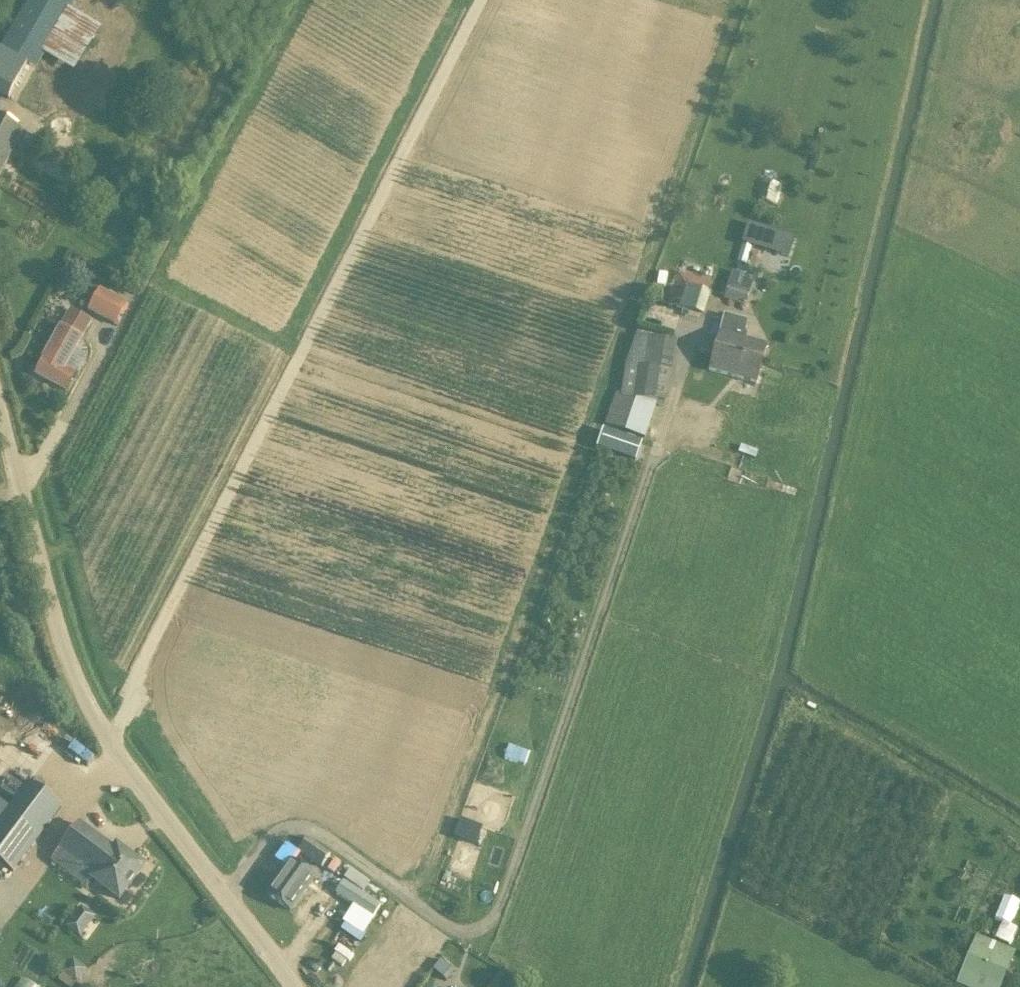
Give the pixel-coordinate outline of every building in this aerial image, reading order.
[(55,88),(59,81),(67,85),(101,30),(71,10),(77,0),(27,0),(0,46),(0,49),(0,100),(72,137),(89,106),(85,103),(84,103),(90,90),(73,82),(68,94),(55,88)] [(22,134),(0,122),(0,175),(15,148),(40,161),(47,147),(22,134)] [(763,201),(780,203),(783,184),(765,182),(763,201)] [(789,257),(794,239),(749,224),(743,243),(789,257)] [(741,244),(735,262),(746,266),(752,248),(741,244)] [(702,318),(709,296),(706,295),(710,282),(677,272),(667,306),(678,309),(677,311),(702,318)] [(727,285),(723,300),(745,306),(749,292),(727,285)] [(128,304),(99,289),(87,312),(115,327),(128,304)] [(67,368),(82,340),(81,340),(91,321),(69,308),(59,328),(59,327),(42,357),(43,358),(34,375),(65,393),(76,374),(67,368)] [(745,340),(747,335),(745,332),(747,322),(723,315),(719,333),(714,352),(709,371),(755,384),(761,365),(766,346),(745,340)] [(667,406),(674,345),(637,338),(630,356),(629,374),(624,373),(621,395),(614,393),(603,426),(644,439),(656,405),(667,406)] [(596,449),(634,462),(641,444),(603,431),(596,449)] [(44,839),(62,812),(28,790),(10,819),(44,839)] [(80,825),(52,863),(86,887),(91,880),(119,901),(144,867),(116,846),(113,850),(80,825)] [(307,839),(297,853),(321,869),(330,856),(307,839)] [(314,878),(291,862),(295,858),(280,848),(270,862),(283,872),(267,896),(290,912),(314,878)] [(334,926),(357,941),(380,904),(339,878),(330,892),(348,904),(334,926)] [(77,906),(67,925),(81,932),(91,914),(77,906)] [(965,986),(1001,986),(1011,962),(972,945),(957,984),(965,986)] [(16,977),(12,986),(40,986),(16,977)]
